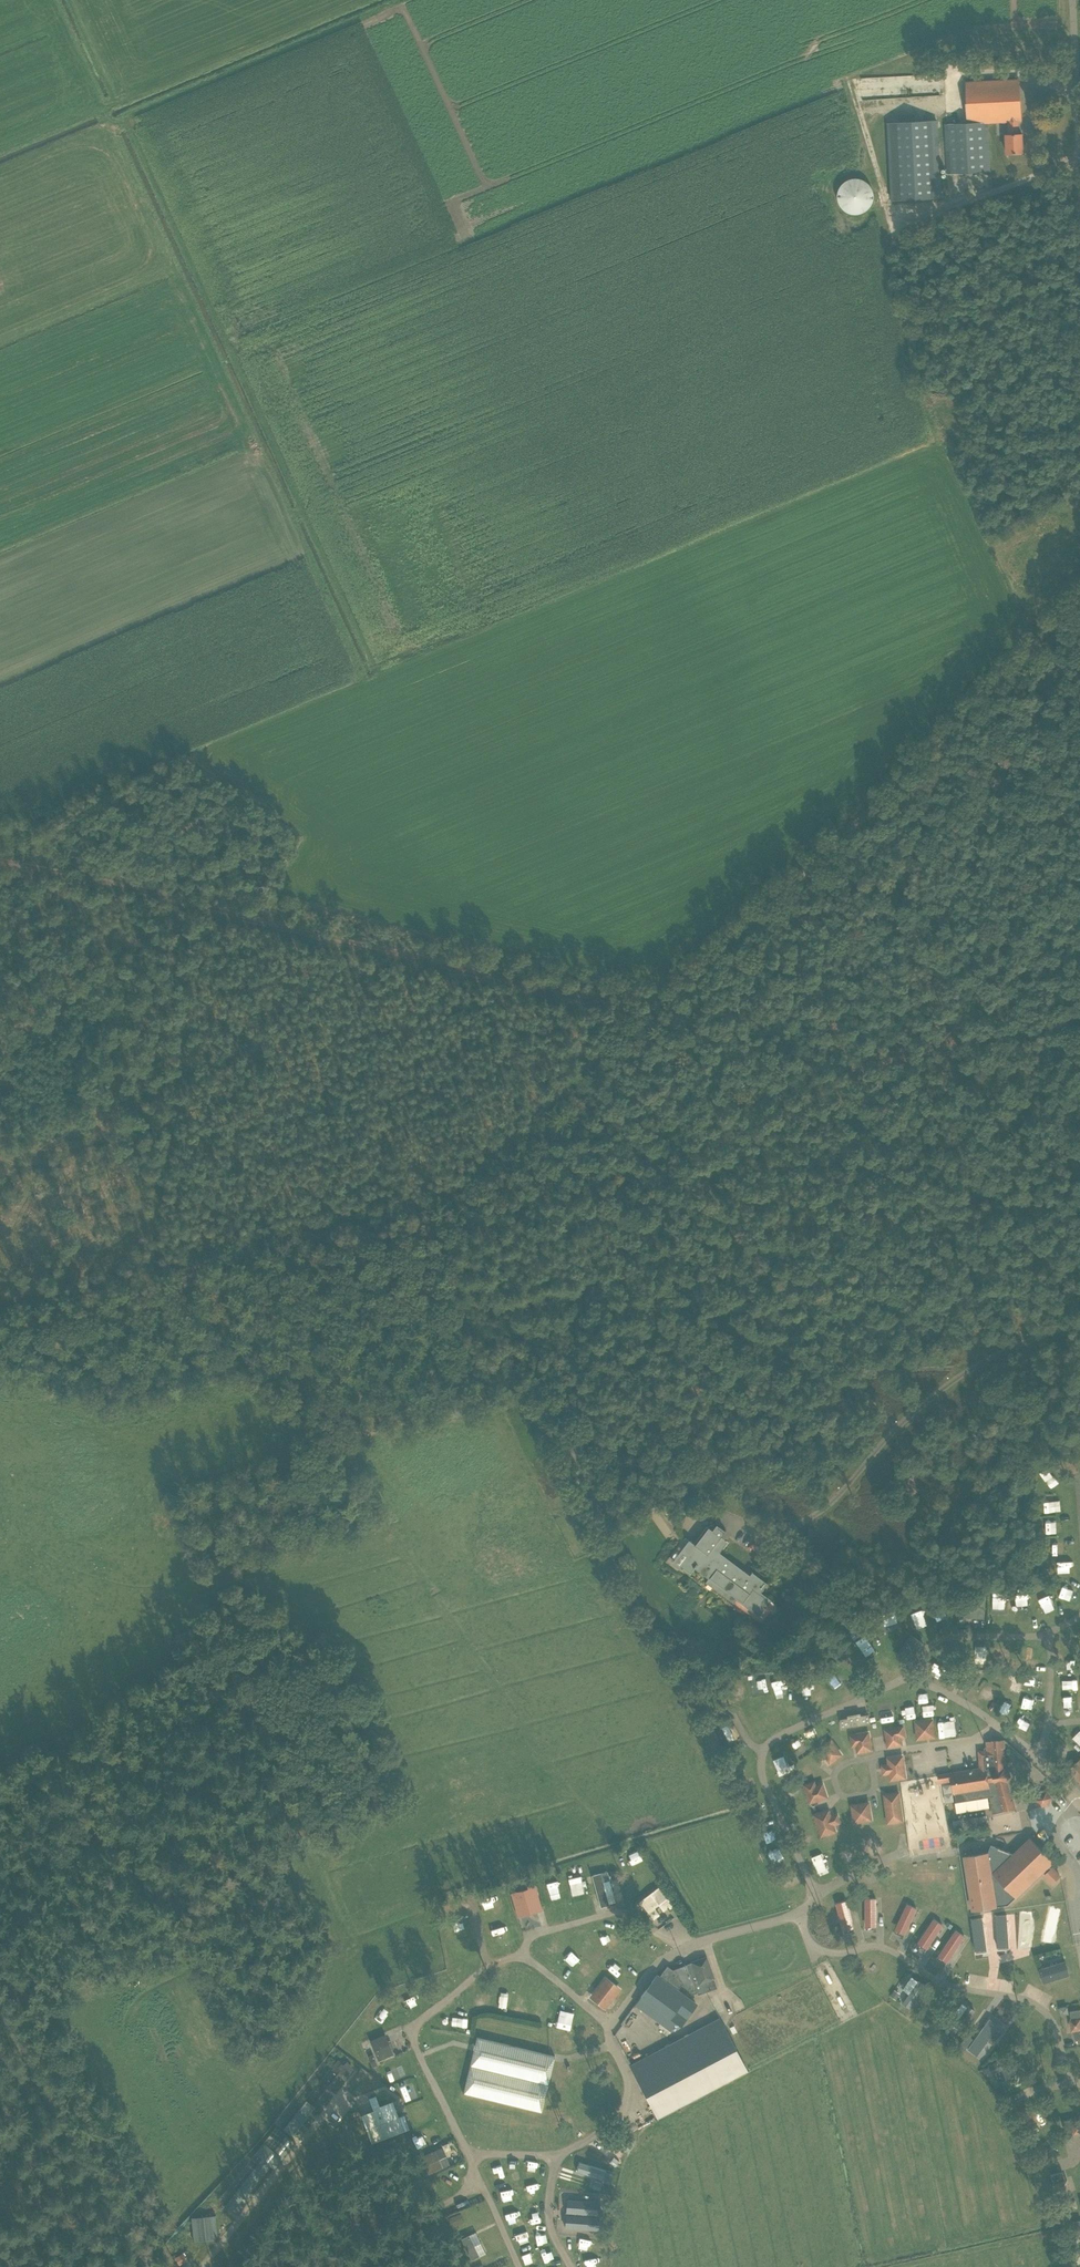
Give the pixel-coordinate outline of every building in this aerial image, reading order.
[(944,124),(947,173),(990,171),(988,122),(1008,121),(1009,134),(1006,134),(1007,154),(1023,153),(1023,152),(1022,152),(1022,142),(1022,134),(1019,134),(1018,120),(1021,120),(1019,79),(965,82),(967,122),(944,124)] [(940,198),(937,128),(942,128),(941,120),(887,122),(892,201),(940,198)] [(874,196),(874,192),(873,190),(872,187),(871,185),(869,183),(866,180),(862,179),(857,178),(853,178),(849,179),(845,181),(842,184),(840,187),(838,191),(838,196),(838,201),(840,206),(843,209),(846,212),(850,214),(855,215),(859,214),(864,213),(868,210),(871,206),(873,201),(874,196)] [(1054,1475),(1044,1476),(1045,1488),(1056,1487),(1054,1475)] [(1060,1511),(1060,1501),(1042,1501),(1042,1511),(1060,1511)] [(1059,1520),(1048,1520),(1048,1533),(1060,1532),(1059,1520)] [(686,1556),(679,1565),(690,1573),(694,1568),(696,1565),(711,1576),(709,1578),(706,1582),(711,1585),(713,1586),(713,1587),(734,1602),(737,1599),(742,1602),(753,1611),(765,1595),(761,1591),(762,1589),(764,1587),(767,1583),(752,1572),(749,1576),(745,1573),(743,1571),(717,1553),(717,1554),(711,1550),(721,1536),(725,1531),(721,1528),(716,1524),(712,1530),(710,1529),(708,1527),(701,1536),(694,1545),(686,1556)] [(1061,1552),(1060,1541),(1051,1541),(1051,1553),(1061,1552)] [(1074,1574),(1073,1559),(1057,1560),(1058,1575),(1074,1574)] [(1079,1599),(1076,1581),(1065,1583),(1068,1602),(1079,1599)] [(1026,1591),(1018,1592),(1019,1604),(1027,1603),(1026,1591)] [(958,1594),(958,1617),(985,1618),(986,1595),(958,1594)] [(996,1609),(1006,1608),(1004,1594),(994,1595),(996,1609)] [(906,1618),(917,1631),(926,1624),(915,1611),(906,1618)] [(1060,1648),(1076,1647),(1076,1634),(1060,1635),(1060,1648)] [(900,1652),(911,1660),(923,1643),(911,1635),(900,1652)] [(869,1655),(879,1651),(875,1642),(865,1646),(869,1655)] [(784,1677),(772,1678),(773,1689),(785,1688),(784,1677)] [(986,1685),(985,1691),(993,1694),(995,1688),(986,1685)] [(1022,1695),(1022,1706),(1033,1706),(1033,1695),(1022,1695)] [(1064,1697),(1065,1709),(1074,1709),(1073,1696),(1064,1697)] [(1010,1712),(1014,1702),(1002,1698),(999,1708),(1010,1712)] [(880,1714),(884,1723),(893,1719),(890,1710),(880,1714)] [(842,1728),(870,1723),(869,1714),(861,1715),(860,1713),(847,1715),(848,1717),(840,1719),(842,1728)] [(917,1723),(919,1736),(932,1734),(930,1721),(917,1723)] [(898,1728),(885,1730),(888,1746),(901,1744),(898,1728)] [(868,1733),(855,1735),(857,1746),(858,1751),(871,1749),(868,1733)] [(1004,1811),(1004,1810),(1015,1807),(1013,1800),(1009,1781),(1011,1777),(1010,1770),(1007,1766),(1004,1747),(1004,1740),(991,1741),(986,1741),(986,1750),(978,1750),(979,1768),(952,1773),(954,1784),(955,1793),(957,1801),(990,1796),(992,1814),(1004,1811)] [(831,1741),(820,1749),(827,1758),(830,1762),(841,1755),(831,1741)] [(798,1759),(808,1753),(801,1742),(791,1748),(798,1759)] [(770,1763),(774,1772),(783,1768),(784,1771),(794,1767),(789,1755),(770,1763)] [(902,1756),(889,1758),(890,1763),(891,1772),(892,1778),(905,1776),(902,1756)] [(1069,1769),(1079,1781),(1079,1760),(1069,1769)] [(823,1784),(807,1789),(811,1802),(827,1797),(823,1784)] [(1046,1788),(1034,1796),(1041,1807),(1053,1799),(1046,1788)] [(899,1798),(885,1800),(888,1822),(902,1820),(899,1798)] [(869,1808),(854,1810),(855,1821),(871,1819),(869,1808)] [(829,1812),(816,1816),(822,1835),(835,1831),(833,1826),(831,1817),(829,1812)] [(774,1821),(755,1830),(760,1841),(779,1832),(774,1821)] [(861,1851),(873,1849),(871,1838),(860,1839),(861,1851)] [(1014,1854),(1010,1852),(1009,1851),(1008,1852),(1006,1851),(1000,1849),(1000,1848),(999,1847),(998,1848),(994,1846),(991,1845),(988,1852),(965,1856),(973,1910),(1008,1904),(1043,1871),(1043,1872),(1045,1874),(1044,1875),(1052,1883),(1060,1875),(1052,1867),(1051,1868),(1048,1865),(1052,1862),(1042,1851),(1030,1838),(1014,1854)] [(637,1870),(645,1865),(638,1851),(630,1856),(637,1870)] [(818,1875),(830,1870),(823,1852),(811,1857),(818,1875)] [(608,1870),(592,1874),(599,1906),(615,1903),(608,1870)] [(578,1890),(576,1878),(567,1880),(569,1891),(578,1890)] [(553,1891),(559,1889),(557,1881),(551,1883),(553,1891)] [(539,1904),(533,1882),(527,1884),(528,1887),(512,1891),(517,1910),(539,1904)] [(669,1908),(656,1891),(638,1904),(647,1915),(657,1907),(662,1913),(669,1908)] [(877,1927),(877,1897),(864,1897),(865,1927),(877,1927)] [(846,1899),(835,1902),(843,1930),(854,1927),(846,1899)] [(494,1925),(503,1923),(498,1900),(488,1902),(494,1925)] [(906,1903),(894,1929),(905,1934),(917,1908),(906,1903)] [(675,1904),(669,1908),(675,1917),(681,1912),(675,1904)] [(917,1942),(927,1949),(943,1924),(933,1918),(917,1942)] [(822,1939),(823,1939),(825,1939),(826,1939),(828,1938),(829,1937),(830,1936),(831,1935),(832,1934),(832,1932),(832,1931),(832,1929),(832,1927),(831,1926),(830,1925),(829,1924),(827,1923),(826,1922),(824,1922),(823,1922),(821,1923),(820,1923),(818,1924),(817,1925),(816,1926),(816,1928),(815,1929),(815,1931),(815,1932),(816,1934),(817,1935),(818,1937),(819,1938),(820,1938),(822,1939)] [(937,1955),(947,1962),(965,1936),(955,1929),(937,1955)] [(465,1952),(464,1941),(448,1941),(449,1953),(465,1952)] [(635,2005),(670,2030),(676,2023),(680,2026),(697,2004),(677,1988),(682,1984),(693,1994),(697,1992),(698,1994),(717,1988),(714,1979),(715,1978),(707,1956),(691,1962),(691,1963),(673,1970),(667,1966),(660,1976),(657,1974),(635,2005)] [(943,1959),(933,1959),(932,1971),(943,1972),(943,1959)] [(1065,1959),(1038,1968),(1043,1983),(1070,1974),(1065,1959)] [(912,1979),(906,1988),(916,1995),(925,1982),(918,1977),(919,1975),(914,1970),(909,1977),(912,1979)] [(605,1978),(594,1993),(607,2004),(619,1989),(605,1978)] [(402,1994),(406,2002),(414,1998),(410,1990),(402,1994)] [(894,1991),(891,1995),(896,1999),(899,1995),(894,1991)] [(722,1999),(714,1993),(692,2019),(700,2025),(722,1999)] [(915,2018),(922,2022),(935,1999),(928,1995),(915,2018)] [(373,2021),(381,2015),(374,2007),(367,2013),(373,2021)] [(1071,2030),(1073,2029),(1074,2037),(1079,2036),(1079,2008),(1069,2010),(1071,2018),(1068,2018),(1071,2030)] [(629,2065),(657,2118),(747,2070),(719,2017),(629,2065)] [(377,2061),(393,2055),(386,2033),(369,2039),(377,2061)] [(973,2038),(967,2034),(960,2045),(965,2049),(973,2038)] [(551,2049),(562,2049),(563,2035),(551,2035),(551,2049)] [(541,2111),(554,2055),(478,2036),(477,2037),(463,2093),(541,2111)] [(373,2054),(368,2057),(372,2067),(377,2065),(373,2054)] [(1003,2069),(1007,2077),(1016,2073),(1007,2055),(990,2064),(994,2073),(1003,2069)] [(338,2059),(326,2072),(337,2083),(352,2066),(346,2060),(343,2063),(338,2059)] [(398,2077),(403,2069),(397,2065),(392,2073),(398,2077)] [(1002,2083),(995,2086),(1000,2095),(1006,2092),(1002,2083)] [(412,2087),(401,2091),(404,2101),(415,2096),(412,2087)] [(408,2128),(403,2115),(397,2117),(391,2102),(379,2107),(375,2096),(369,2098),(374,2111),(362,2115),(372,2142),(408,2128)] [(1038,2120),(1030,2103),(1015,2110),(1022,2127),(1038,2120)] [(300,2107),(284,2127),(293,2134),(308,2114),(300,2107)] [(414,2118),(416,2125),(431,2121),(429,2114),(414,2118)] [(1062,2121),(1065,2133),(1073,2131),(1073,2134),(1079,2132),(1079,2117),(1062,2121)] [(1032,2124),(1024,2127),(1027,2134),(1035,2131),(1032,2124)] [(434,2132),(423,2137),(428,2148),(439,2142),(434,2132)] [(262,2158),(225,2205),(237,2215),(295,2142),(286,2135),(274,2150),(263,2142),(255,2153),(262,2158)] [(421,2155),(428,2174),(450,2165),(443,2147),(421,2155)] [(610,2162),(615,2166),(619,2161),(614,2157),(610,2162)] [(1071,2190),(1067,2178),(1065,2179),(1063,2171),(1051,2175),(1060,2202),(1071,2198),(1069,2191),(1071,2190)] [(599,2190),(602,2183),(595,2181),(593,2188),(599,2190)] [(566,2212),(599,2215),(600,2201),(567,2199),(566,2212)] [(566,2214),(565,2228),(598,2230),(599,2216),(566,2214)] [(475,2231),(460,2238),(470,2260),(485,2253),(475,2231)] [(183,2253),(175,2257),(180,2264),(187,2260),(183,2253)] [(536,2262),(534,2253),(523,2255),(525,2264),(536,2262)]
